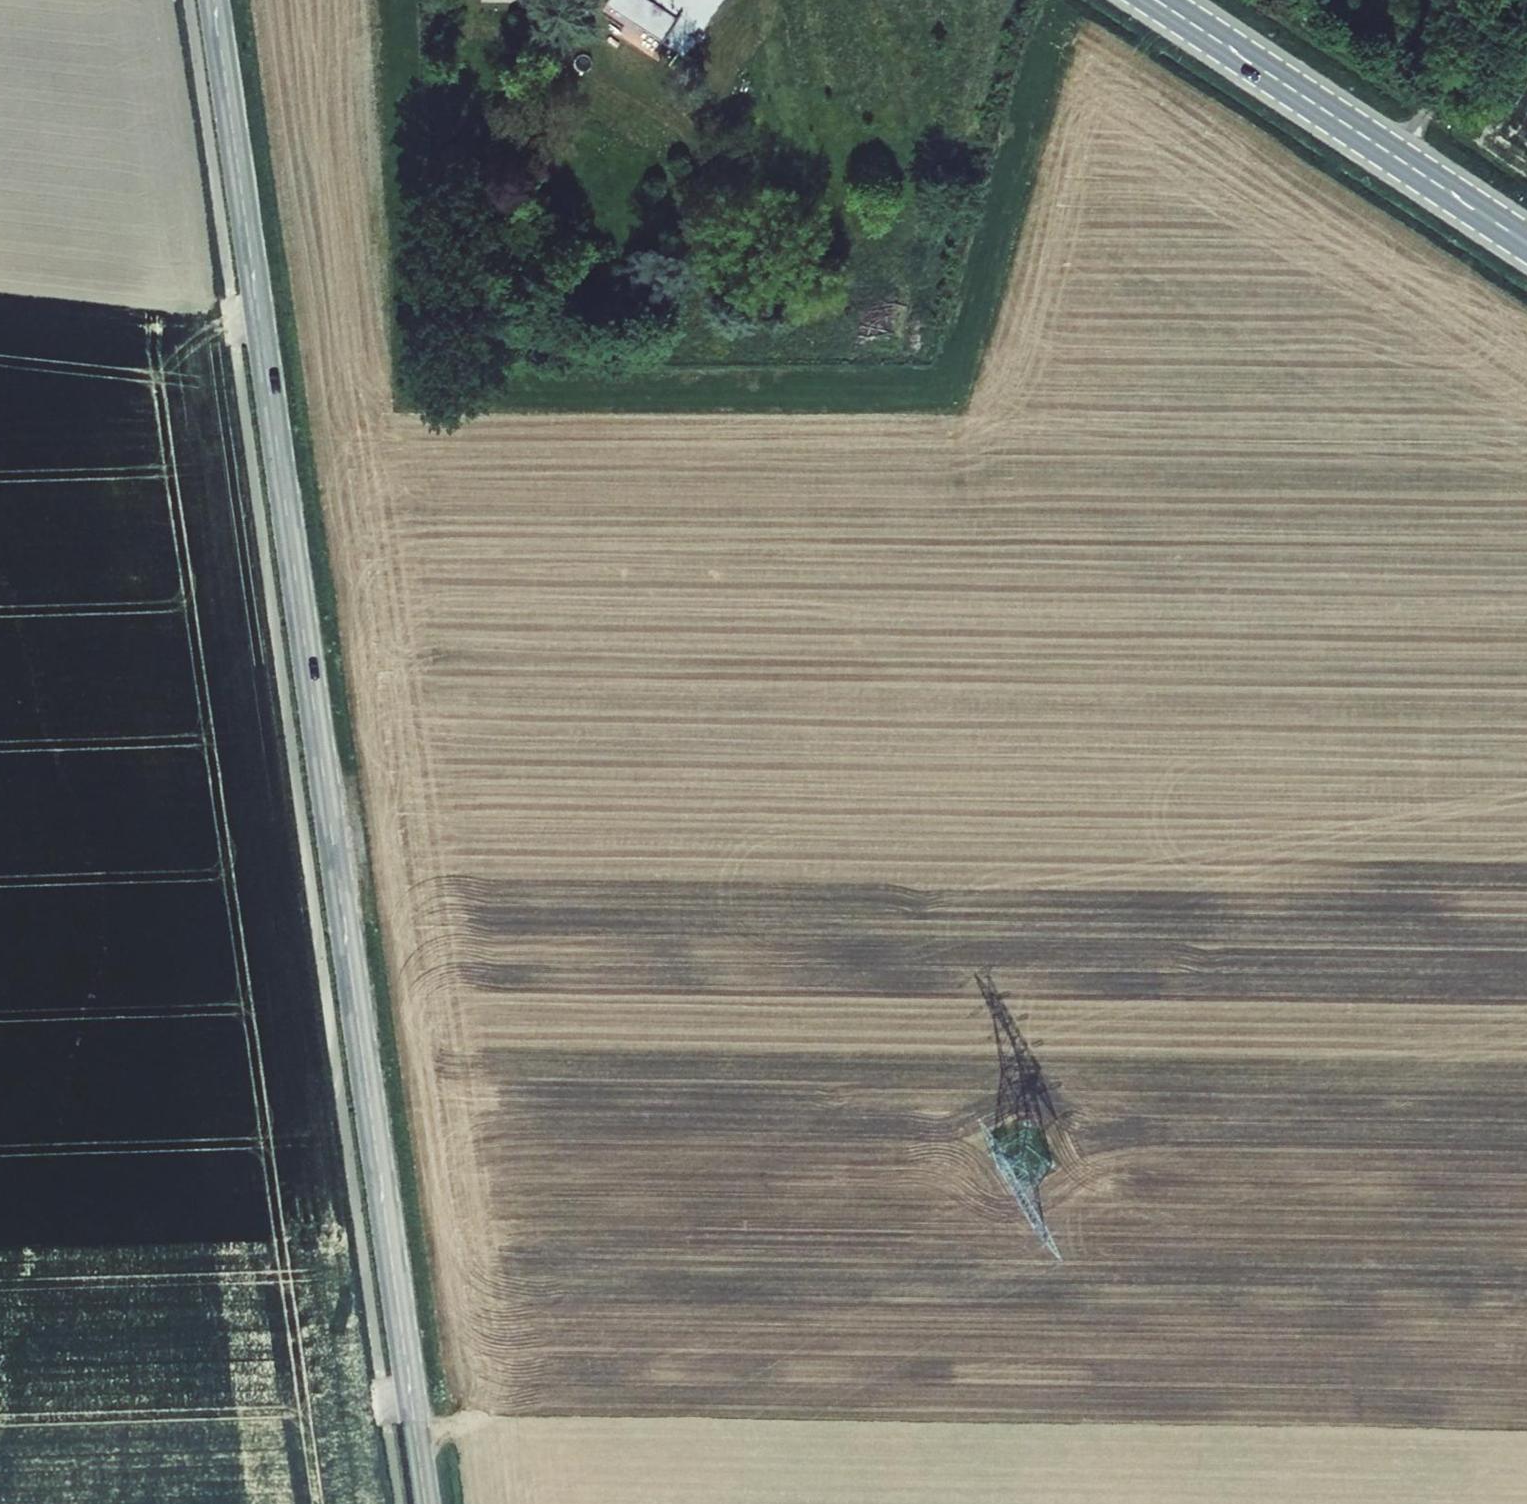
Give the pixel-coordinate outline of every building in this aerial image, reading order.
[(623,30),(651,48),(662,32),(666,34),(665,40),(688,52),(698,36),(703,41),(707,35),(702,31),(723,0),(612,0),(634,12),(623,30)]
